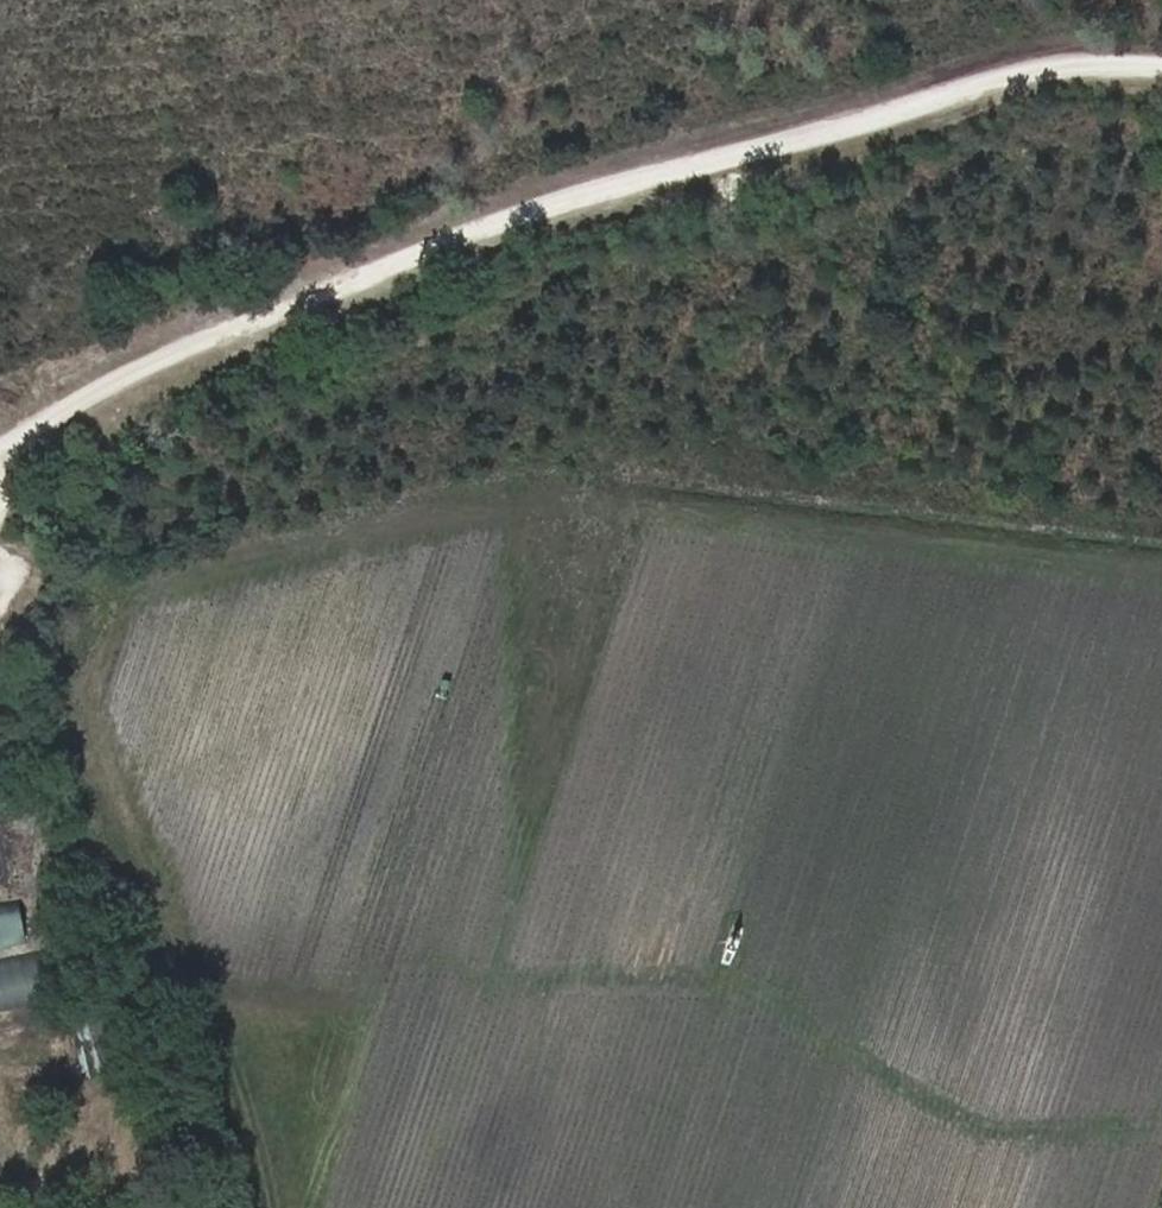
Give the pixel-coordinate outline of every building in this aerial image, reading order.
[(0,909),(0,946),(24,944),(22,908),(0,909)] [(29,1002),(22,958),(0,962),(0,1007),(29,1002)]
